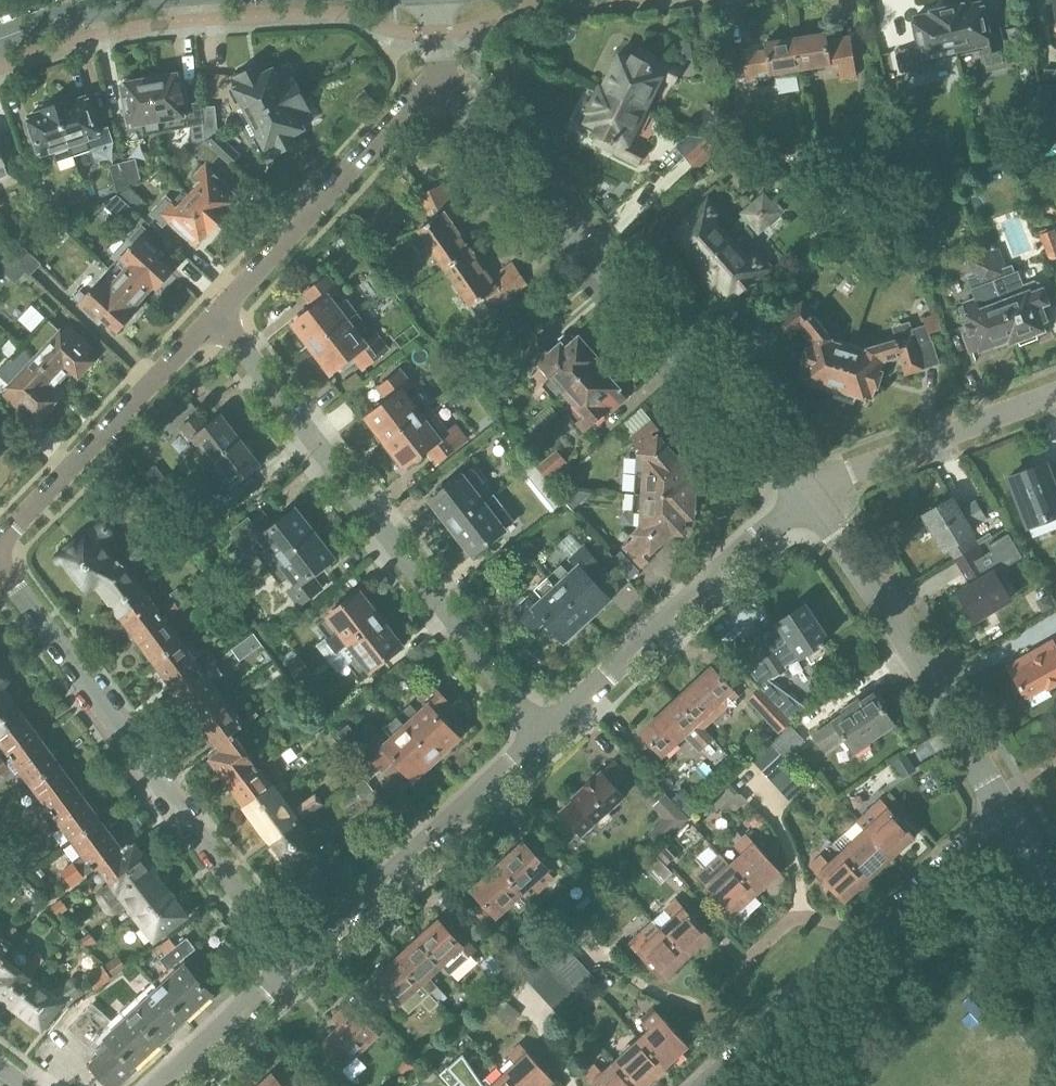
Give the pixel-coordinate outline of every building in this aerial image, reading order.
[(968,3),(947,7),(957,51),(978,47),(980,55),(981,55),(985,70),(1007,66),(1003,50),(1004,49),(1000,28),(987,31),(981,3),(969,5),(968,3)] [(921,45),(908,48),(914,74),(928,72),(927,68),(939,65),(937,56),(957,51),(947,7),(926,12),(927,15),(915,18),(921,45)] [(827,32),(795,37),(799,69),(832,63),(832,62),(838,61),(841,79),(857,77),(851,35),(828,39),(827,32)] [(799,69),(795,37),(766,41),(767,48),(743,52),(748,83),(753,82),(753,81),(772,78),(771,73),(799,69)] [(623,50),(604,88),(603,89),(644,109),(661,75),(675,82),(681,70),(650,55),(647,61),(623,50)] [(272,107),(302,92),(293,75),(288,78),(282,67),(269,73),(263,62),(231,79),(251,117),(272,107)] [(1045,80),(1055,80),(1055,69),(1045,68),(1045,80)] [(181,74),(152,79),(157,109),(162,132),(191,127),(194,148),(205,141),(202,108),(201,103),(198,103),(186,104),(181,74)] [(157,109),(152,79),(123,85),(130,126),(141,124),(143,135),(162,132),(157,109)] [(1042,86),(1043,87),(1034,106),(1029,115),(1055,116),(1055,83),(1042,86)] [(1043,87),(1042,86),(1026,89),(1029,107),(1034,106),(1043,87)] [(640,163),(646,152),(627,143),(644,109),(603,89),(604,88),(601,87),(589,111),(592,112),(584,128),(608,140),(605,146),(640,163)] [(311,110),(302,92),(272,107),(251,117),(240,123),(250,144),(262,138),(272,159),(303,143),(296,131),(311,123),(306,113),(311,110)] [(101,129),(90,96),(59,107),(76,155),(114,142),(109,126),(101,129)] [(57,162),(76,155),(59,107),(57,100),(42,106),(42,108),(39,109),(41,113),(28,117),(41,155),(54,151),(57,162)] [(202,108),(205,141),(206,140),(219,134),(216,106),(202,108)] [(727,114),(731,145),(731,146),(743,153),(748,153),(742,112),(727,114)] [(206,140),(221,155),(232,165),(241,155),(219,134),(206,140)] [(698,171),(718,151),(705,137),(685,157),(698,171)] [(206,140),(205,141),(194,148),(212,165),(221,155),(206,140)] [(22,155),(12,158),(17,173),(27,169),(22,155)] [(136,159),(123,162),(130,188),(131,187),(141,181),(136,159)] [(110,166),(117,195),(130,188),(123,162),(108,166),(108,167),(110,166)] [(205,207),(219,220),(240,197),(205,166),(196,176),(201,181),(190,193),(205,207)] [(257,177),(252,183),(261,191),(266,186),(257,177)] [(419,229),(446,267),(470,250),(451,222),(462,215),(444,184),(420,195),(432,221),(419,229)] [(117,195),(135,212),(138,215),(148,204),(131,187),(130,188),(117,195)] [(197,244),(219,220),(205,207),(190,193),(177,207),(165,195),(149,212),(162,224),(167,217),(197,244)] [(753,203),(770,221),(780,212),(764,194),(753,203)] [(117,196),(104,204),(124,222),(134,211),(117,196)] [(688,248),(702,265),(731,240),(730,239),(714,221),(717,217),(704,203),(692,214),(693,215),(674,231),(678,235),(677,236),(679,238),(676,242),(684,251),(688,248)] [(730,239),(731,240),(702,265),(703,265),(699,268),(713,285),(711,287),(719,297),(722,295),(724,297),(728,294),(732,299),(752,281),(753,283),(765,272),(751,255),(753,236),(770,221),(753,203),(742,213),(744,215),(750,222),(740,231),(730,239)] [(734,224),(740,231),(750,222),(744,215),(734,224)] [(135,243),(110,270),(141,298),(154,283),(160,288),(173,274),(157,259),(161,254),(149,243),(154,238),(142,227),(136,233),(131,240),(135,243)] [(1055,229),(1040,235),(1050,261),(1055,258),(1055,232),(1055,229)] [(993,280),(1002,302),(1016,340),(1018,339),(1020,345),(1038,338),(1036,333),(1052,327),(1043,304),(1048,302),(1041,283),(1034,282),(1024,285),(1019,271),(1015,272),(1013,265),(1005,267),(997,247),(991,249),(997,264),(980,270),(985,283),(993,280)] [(26,249),(11,256),(32,276),(43,264),(26,249)] [(1016,340),(1002,302),(993,280),(985,283),(980,270),(997,264),(991,249),(968,258),(974,272),(966,275),(975,298),(962,302),(964,306),(959,308),(969,332),(965,334),(973,353),(995,344),(996,348),(1016,340)] [(470,250),(446,267),(472,306),(485,297),(493,308),(528,284),(514,263),(491,279),(470,250)] [(11,256),(0,262),(0,270),(16,285),(27,274),(31,277),(32,276),(11,256)] [(81,291),(74,299),(99,321),(103,316),(120,332),(133,317),(128,312),(141,298),(110,270),(86,296),(81,291)] [(378,273),(371,279),(382,292),(389,287),(378,273)] [(338,290),(328,277),(306,294),(315,306),(293,323),(313,347),(358,312),(348,299),(338,306),(331,296),(338,290)] [(835,393),(850,347),(832,341),(833,339),(803,303),(777,324),(788,337),(801,326),(811,338),(798,376),(816,382),(814,387),(835,393)] [(923,313),(929,331),(943,327),(937,308),(923,313)] [(402,309),(397,314),(400,318),(406,314),(402,309)] [(369,326),(358,312),(313,347),(333,373),(342,366),(344,369),(356,360),(363,368),(389,348),(378,335),(367,343),(360,334),(369,326)] [(22,347),(33,358),(59,381),(71,368),(79,375),(92,361),(87,356),(92,350),(67,326),(64,330),(62,327),(59,330),(47,319),(22,347)] [(868,353),(850,347),(835,393),(855,400),(856,394),(873,400),(886,361),(903,356),(908,372),(923,368),(909,322),(897,326),(893,333),(896,342),(868,351),(868,353)] [(538,336),(531,327),(522,335),(530,344),(538,336)] [(540,338),(517,358),(530,373),(540,363),(553,377),(543,386),(555,400),(565,391),(593,366),(596,363),(599,366),(603,363),(578,335),(575,338),(572,335),(553,352),(540,338)] [(33,358),(22,370),(10,359),(0,370),(0,376),(9,384),(6,387),(9,390),(6,393),(21,407),(26,401),(41,415),(55,401),(47,394),(59,381),(33,358)] [(593,366),(565,391),(575,401),(565,410),(586,432),(610,411),(611,413),(628,398),(621,390),(599,366),(596,363),(593,366)] [(413,385),(403,371),(380,389),(389,400),(367,417),(386,442),(416,418),(434,404),(423,391),(415,397),(409,388),(413,385)] [(435,406),(434,404),(416,418),(386,442),(406,467),(427,451),(437,463),(468,439),(457,424),(451,429),(434,407),(435,406)] [(557,413),(549,405),(537,415),(545,424),(557,413)] [(200,473),(211,464),(242,441),(222,416),(211,425),(202,413),(180,429),(197,451),(183,462),(195,477),(200,473)] [(638,476),(637,494),(692,498),(694,478),(685,478),(686,461),(676,461),(658,439),(664,433),(653,421),(632,439),(648,459),(647,477),(638,476)] [(244,443),(242,441),(211,464),(200,473),(219,497),(228,490),(237,502),(257,486),(248,474),(261,465),(252,454),(254,452),(246,441),(244,443)] [(538,466),(553,485),(573,468),(557,450),(538,466)] [(553,485),(538,466),(537,467),(534,463),(522,473),(537,492),(547,484),(551,487),(553,485)] [(1050,472),(1047,466),(1035,471),(1034,468),(1010,478),(1029,527),(1048,519),(1047,515),(1055,512),(1055,469),(1050,472)] [(477,507),(483,503),(473,490),(484,482),(473,468),(462,477),(461,476),(431,499),(453,526),(477,507)] [(154,488),(162,499),(173,491),(165,480),(154,488)] [(692,498),(637,494),(636,511),(645,511),(644,528),(626,547),(644,568),(656,557),(650,550),(671,531),(682,531),(683,515),(691,516),(692,498)] [(493,495),(483,503),(477,507),(453,526),(475,555),(505,531),(504,530),(514,522),(493,495)] [(952,499),(925,514),(947,550),(950,548),(956,558),(979,545),(993,537),(990,533),(977,541),(968,526),(985,516),(977,503),(960,513),(952,499)] [(257,556),(269,571),(315,535),(295,509),(274,526),(264,515),(254,523),(249,517),(230,531),(246,551),(252,547),(258,555),(257,556)] [(110,569),(110,568),(94,546),(96,540),(106,533),(100,524),(86,535),(84,536),(83,537),(83,538),(82,539),(82,541),(82,542),(83,544),(84,545),(68,557),(67,556),(66,555),(64,554),(63,553),(61,553),(60,554),(59,554),(57,555),(56,556),(56,558),(55,559),(55,561),(56,562),(56,563),(57,565),(59,565),(60,566),(62,566),(63,566),(65,566),(66,565),(67,564),(84,587),(94,580),(95,580),(110,569)] [(979,545),(956,558),(973,586),(960,594),(975,620),(1011,599),(996,573),(1023,557),(1009,534),(988,546),(992,551),(985,555),(979,545)] [(315,535),(269,571),(280,585),(293,576),(299,585),(290,592),(300,605),(322,588),(312,576),(334,559),(315,535)] [(516,540),(510,545),(518,570),(533,563),(530,557),(523,548),(516,540)] [(153,550),(146,542),(139,548),(141,559),(153,550)] [(549,578),(587,620),(610,598),(593,579),(605,568),(583,545),(570,557),(580,567),(571,575),(562,566),(549,578)] [(136,563),(141,559),(139,548),(130,555),(136,563)] [(95,580),(115,608),(141,588),(120,560),(110,568),(110,569),(95,580)] [(564,641),(587,620),(549,578),(535,590),(544,600),(537,607),(527,597),(513,610),(535,633),(546,623),(564,641)] [(141,588),(115,608),(135,636),(161,616),(141,588)] [(329,638),(339,651),(350,643),(381,619),(359,592),(328,616),(329,617),(318,625),(329,639),(329,638)] [(1037,602),(1043,612),(1054,606),(1048,595),(1037,602)] [(177,604),(176,603),(171,596),(162,603),(168,611),(177,604)] [(186,596),(176,603),(177,604),(168,611),(173,618),(193,604),(186,596)] [(801,657),(802,658),(828,641),(805,605),(778,622),(780,626),(765,635),(760,628),(746,637),(761,661),(748,669),(762,689),(791,719),(807,708),(770,680),(773,678),(773,680),(789,670),(786,666),(801,657)] [(182,643),(161,616),(135,636),(156,663),(182,643)] [(381,619),(350,643),(339,651),(349,664),(349,665),(360,680),(402,647),(381,619)] [(1055,642),(1054,640),(1008,665),(1026,698),(1046,688),(1047,689),(1055,684),(1055,642)] [(203,671),(182,643),(156,663),(176,691),(203,671)] [(203,659),(209,666),(215,661),(222,656),(217,649),(203,659)] [(284,663),(299,683),(312,673),(298,653),(284,663)] [(209,666),(203,671),(176,691),(197,719),(223,699),(213,684),(225,675),(215,661),(209,666)] [(681,698),(701,720),(708,727),(729,706),(737,706),(738,698),(740,696),(734,689),(714,668),(681,698)] [(326,692),(312,673),(299,683),(313,702),(326,692)] [(18,712),(0,688),(0,725),(18,712)] [(411,705),(398,716),(437,758),(460,737),(440,716),(452,705),(433,688),(422,698),(429,706),(420,715),(411,705)] [(791,719),(762,689),(749,700),(779,732),(791,720),(791,719)] [(895,724),(883,706),(886,702),(880,694),(876,695),(816,735),(824,748),(844,735),(856,753),(871,743),(869,741),(895,724)] [(705,729),(708,727),(701,720),(681,698),(643,733),(663,754),(684,735),(700,752),(714,739),(705,729)] [(223,699),(197,719),(217,746),(244,726),(223,699)] [(254,708),(245,714),(251,721),(259,715),(254,708)] [(13,759),(39,740),(18,712),(0,725),(0,741),(13,759)] [(379,738),(367,748),(383,768),(395,758),(414,779),(437,758),(398,716),(386,728),(395,737),(386,746),(379,738)] [(349,725),(337,734),(353,755),(365,746),(349,725)] [(773,741),(780,749),(786,755),(804,738),(792,725),(773,741)] [(331,733),(324,738),(332,748),(338,743),(331,733)] [(210,759),(230,786),(257,767),(236,739),(210,759)] [(13,759),(34,787),(60,767),(39,740),(13,759)] [(780,749),(773,741),(754,758),(761,766),(780,749)] [(260,755),(264,762),(273,756),(268,748),(260,755)] [(761,766),(770,775),(789,758),(786,755),(780,749),(761,766)] [(907,754),(893,762),(903,778),(916,770),(907,754)] [(270,770),(278,763),(273,756),(264,762),(270,770)] [(798,769),(789,758),(770,775),(779,786),(798,769)] [(625,797),(624,795),(617,788),(629,777),(614,761),(573,797),(574,798),(559,812),(582,837),(585,833),(589,833),(594,829),(595,824),(625,797)] [(0,769),(0,774),(1,774),(2,776),(11,770),(6,764),(0,769)] [(354,783),(366,775),(359,766),(347,774),(354,783)] [(29,831),(38,824),(46,818),(53,813),(76,795),(79,793),(60,767),(34,787),(42,798),(39,800),(37,800),(33,803),(31,806),(32,810),(35,815),(33,817),(34,819),(25,827),(29,831)] [(257,767),(230,786),(251,814),(277,795),(278,795),(280,793),(289,787),(278,771),(266,779),(257,767)] [(808,780),(798,769),(779,786),(789,797),(808,780)] [(362,799),(374,791),(365,779),(353,787),(362,799)] [(684,788),(677,795),(672,799),(689,817),(701,806),(684,788)] [(76,795),(53,813),(63,826),(74,840),(100,821),(80,795),(79,793),(76,795)] [(280,793),(278,795),(277,795),(251,814),(272,843),(299,823),(298,822),(324,805),(316,793),(297,807),(295,804),(291,807),(280,793)] [(689,820),(666,795),(653,807),(665,819),(676,832),(689,820)] [(859,822),(893,859),(917,837),(882,800),(859,822)] [(751,823),(754,826),(758,827),(763,824),(765,819),(761,814),(755,814),(751,817),(751,823)] [(38,824),(37,824),(42,830),(43,832),(52,825),(47,817),(46,818),(38,824)] [(120,849),(100,821),(74,840),(94,868),(120,849)] [(868,883),(893,859),(859,822),(846,833),(854,842),(841,854),(868,883)] [(299,823),(272,843),(290,867),(289,868),(288,869),(287,871),(287,872),(287,874),(288,875),(289,876),(290,877),(291,878),(293,878),(294,878),(296,877),(297,877),(298,875),(299,874),(299,873),(299,871),(299,870),(298,869),(297,867),(314,855),(315,856),(317,857),(318,857),(320,858),(321,857),(323,857),(324,856),(337,846),(330,837),(319,845),(314,844),(299,823)] [(742,854),(730,865),(757,894),(782,872),(747,834),(743,838),(737,831),(729,838),(742,854)] [(524,843),(498,867),(535,907),(536,905),(532,900),(556,878),(548,869),(557,861),(536,838),(527,846),(524,843)] [(662,852),(671,862),(681,853),(672,843),(662,852)] [(122,894),(153,870),(135,846),(103,869),(114,884),(102,889),(103,894),(106,899),(102,902),(105,906),(122,894)] [(642,864),(661,884),(673,873),(654,853),(642,864)] [(868,883),(841,854),(831,863),(823,854),(811,866),(845,903),(868,883)] [(722,857),(712,867),(699,879),(734,916),(757,894),(730,865),(722,857)] [(532,910),(535,907),(498,867),(473,890),(484,903),(474,912),(488,928),(497,930),(497,916),(511,903),(520,913),(528,905),(532,910)] [(170,893),(153,870),(122,894),(105,906),(104,906),(108,912),(110,913),(114,913),(117,914),(120,911),(122,908),(128,903),(138,916),(170,893)] [(170,893),(138,916),(156,940),(187,917),(170,893)] [(653,922),(660,930),(687,959),(711,936),(677,899),(665,910),(653,922)] [(54,910),(55,911),(59,917),(69,909),(64,902),(54,910)] [(568,915),(555,928),(563,937),(576,924),(568,915)] [(420,939),(418,941),(441,965),(450,975),(477,950),(448,918),(441,924),(439,921),(431,929),(425,929),(420,934),(420,939)] [(664,981),(687,959),(660,930),(653,922),(630,944),(664,981)] [(22,932),(15,926),(8,935),(7,934),(4,939),(0,936),(0,961),(22,932)] [(96,941),(90,933),(80,941),(86,948),(96,941)] [(161,959),(169,969),(153,984),(185,1019),(213,994),(185,964),(193,958),(191,954),(197,949),(188,938),(161,959)] [(560,940),(541,958),(550,968),(569,950),(560,940)] [(407,951),(398,959),(437,1001),(442,1006),(450,999),(445,994),(429,977),(441,965),(418,941),(417,942),(412,941),(407,946),(407,951)] [(569,950),(550,968),(559,977),(578,960),(569,950)] [(32,979),(28,977),(43,959),(37,955),(23,973),(7,960),(0,969),(0,996),(14,1007),(31,984),(32,979)] [(113,975),(126,966),(119,957),(106,966),(113,975)] [(541,958),(522,975),(531,985),(550,968),(541,958)] [(442,1006),(437,1001),(398,959),(390,967),(385,966),(379,972),(380,976),(378,978),(388,989),(383,994),(395,1008),(413,992),(429,1008),(433,1013),(442,1006)] [(578,960),(559,977),(568,987),(580,975),(586,970),(578,960)] [(87,976),(97,990),(113,980),(103,965),(87,976)] [(550,968),(531,985),(540,994),(559,977),(550,968)] [(586,970),(580,975),(589,986),(596,980),(586,970)] [(580,975),(568,987),(577,997),(589,986),(580,975)] [(559,977),(540,994),(549,1004),(568,987),(559,977)] [(31,984),(14,1007),(43,1029),(61,1004),(62,1005),(63,1005),(64,1005),(66,1005),(84,992),(85,992),(85,991),(85,990),(85,989),(85,988),(80,981),(79,980),(77,979),(76,979),(74,979),(73,979),(72,980),(58,988),(48,991),(32,979),(31,984)] [(112,991),(127,1009),(159,1044),(185,1019),(153,984),(140,997),(131,987),(124,980),(112,991)] [(568,987),(549,1004),(558,1014),(577,997),(568,987)] [(81,1038),(91,1047),(96,1042),(99,1045),(106,1038),(112,1045),(90,1066),(109,1085),(118,1085),(135,1070),(133,1068),(159,1044),(127,1009),(112,991),(95,1005),(104,1013),(81,1038)] [(81,1038),(104,1013),(95,1005),(93,1003),(70,1029),(81,1038)] [(349,1077),(363,1064),(356,1057),(377,1037),(347,1005),(335,1016),(342,1024),(319,1045),(342,1070),(343,1069),(349,1077)] [(638,1039),(665,1068),(690,1046),(655,1008),(643,1020),(651,1028),(638,1039)] [(637,1085),(646,1085),(665,1068),(638,1039),(615,1061),(637,1085)] [(437,1053),(428,1044),(416,1056),(425,1065),(437,1053)] [(513,1085),(549,1085),(555,1081),(521,1044),(509,1055),(516,1063),(503,1076),(513,1085)] [(503,1076),(493,1085),(487,1078),(481,1082),(471,1071),(471,1070),(471,1068),(471,1067),(467,1062),(466,1060),(464,1060),(463,1060),(462,1060),(461,1061),(450,1070),(448,1068),(440,1075),(450,1085),(513,1085),(503,1076)] [(615,1061),(603,1072),(595,1064),(583,1075),(593,1085),(637,1085),(615,1061)] [(300,1069),(282,1085),(273,1075),(264,1083),(260,1082),(256,1085),(316,1085),(300,1069)]
